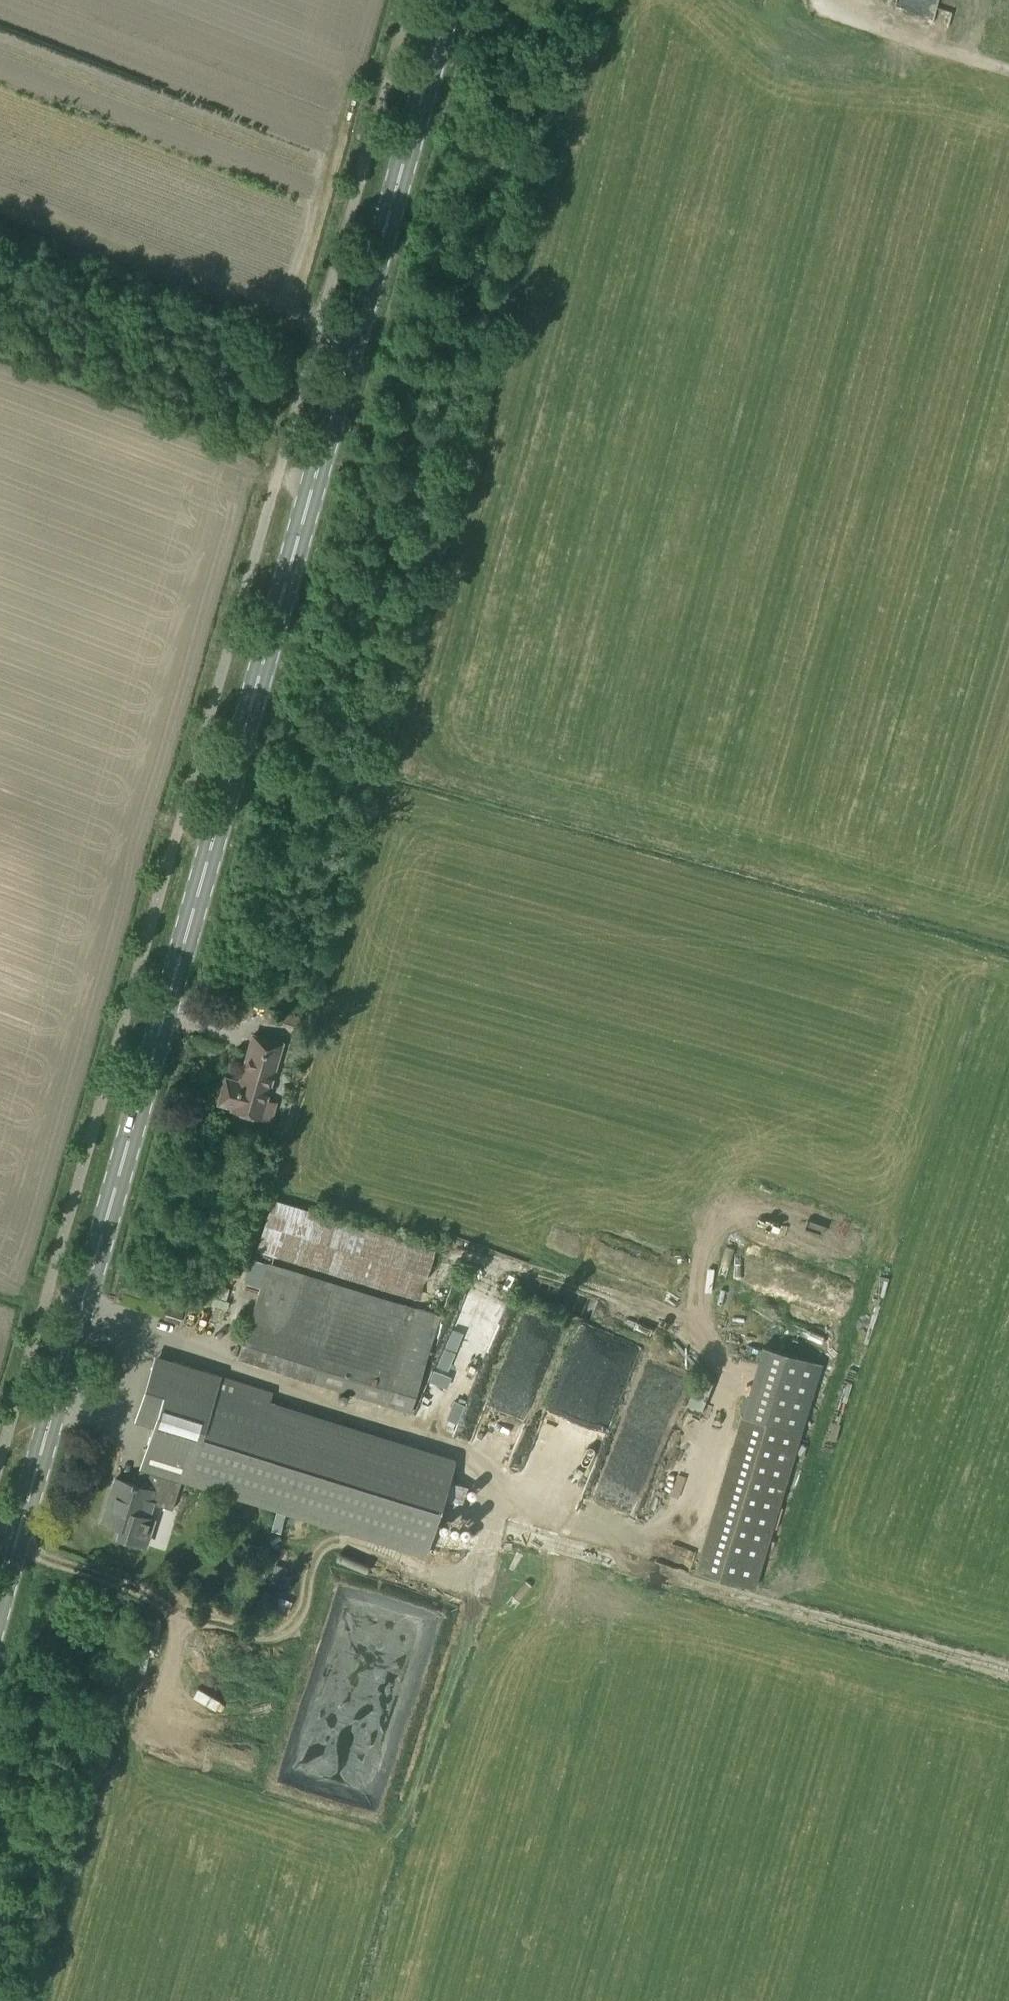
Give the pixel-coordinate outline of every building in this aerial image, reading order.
[(896,12),(934,22),(939,0),(899,0),(896,12)] [(306,1017),(282,1011),(279,1022),(303,1029),(306,1017)] [(283,1043),(254,1034),(239,1081),(226,1077),(218,1103),(232,1108),(232,1109),(259,1117),(270,1121),(277,1102),(265,1098),(283,1043)] [(419,1299),(435,1248),(272,1197),(256,1248),(419,1299)] [(440,1315),(268,1261),(238,1357),(410,1410),(440,1315)] [(784,1279),(804,1287),(808,1277),(789,1268),(784,1279)] [(484,1371),(503,1309),(473,1300),(459,1345),(453,1343),(448,1360),(484,1371)] [(581,1320),(552,1404),(610,1424),(639,1340),(581,1320)] [(741,1414),(694,1569),(755,1587),(760,1570),(801,1432),(823,1364),(762,1345),(741,1414)] [(153,1424),(140,1467),(144,1468),(181,1479),(426,1556),(445,1497),(463,1503),(468,1486),(450,1480),(456,1461),(270,1404),(217,1387),(221,1375),(173,1360),(171,1366),(166,1368),(161,1371),(157,1375),(153,1379),(150,1383),(148,1388),(146,1393),(145,1399),(145,1404),(146,1410),(148,1415),(150,1420),(153,1424)] [(115,1497),(107,1522),(121,1527),(118,1536),(145,1545),(154,1518),(148,1517),(152,1503),(172,1509),(181,1479),(144,1468),(139,1484),(114,1476),(108,1495),(115,1497)] [(355,1569),(357,1557),(338,1553),(336,1565),(355,1569)]
